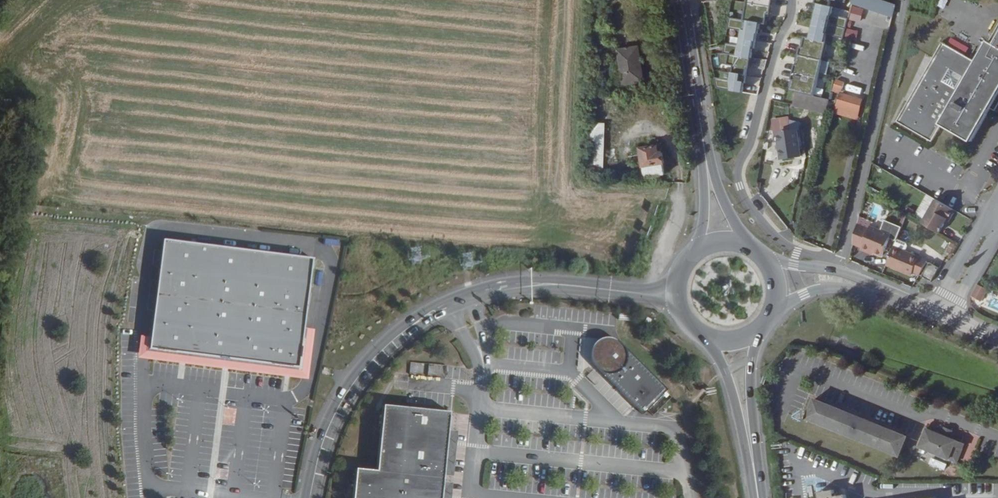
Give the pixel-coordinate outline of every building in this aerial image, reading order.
[(893,15),(895,6),(877,0),(854,0),(853,3),(893,15)] [(747,2),(744,20),(760,23),(766,24),(768,13),(771,14),(772,6),(747,2)] [(820,3),(816,21),(847,28),(849,18),(832,14),(834,7),(830,6),(820,3)] [(855,7),(852,20),(863,22),(865,9),(855,7)] [(730,18),(728,28),(743,31),(742,38),(757,40),(760,23),(744,20),(730,18)] [(816,21),(811,38),(825,41),(827,34),(844,39),(847,28),(816,21)] [(996,111),(997,107),(997,26),(978,62),(943,42),(897,121),(933,142),(943,124),(972,141),(991,108),(996,111)] [(799,54),(823,60),(827,42),(825,41),(811,38),(805,37),(803,47),(801,47),(799,54)] [(725,43),(724,53),(752,58),(754,48),(755,48),(757,40),(742,38),(741,45),(725,43)] [(642,46),(620,48),(624,77),(618,78),(619,87),(647,83),(642,46)] [(724,53),(719,54),(720,63),(734,66),(733,73),(748,75),(749,68),(750,68),(752,58),(724,53)] [(823,60),(799,54),(797,64),(796,64),(794,72),(819,78),(823,60)] [(616,68),(618,78),(624,77),(623,67),(616,68)] [(819,78),(794,72),(792,80),(793,80),(791,90),(797,92),(815,96),(819,78)] [(746,83),(748,75),(733,73),(732,80),(715,77),(717,88),(744,92),(745,83),(746,83)] [(826,112),(815,159),(831,163),(841,120),(857,123),(861,104),(838,99),(840,91),(832,89),(829,99),(826,112)] [(815,96),(797,92),(794,104),(805,107),(791,131),(797,130),(811,108),(826,112),(829,99),(815,96)] [(606,170),(608,124),(594,123),(593,170),(606,170)] [(797,130),(791,131),(779,133),(783,158),(802,156),(798,130),(797,130)] [(661,152),(655,153),(653,149),(632,153),(633,161),(640,161),(643,182),(665,179),(661,152)] [(939,233),(945,224),(948,219),(952,218),(955,213),(953,209),(936,199),(922,223),(939,233)] [(861,249),(869,252),(870,249),(875,252),(882,255),(891,234),(870,226),(869,228),(857,223),(853,243),(862,246),(861,249)] [(897,239),(894,246),(905,250),(907,245),(906,243),(897,239)] [(310,261),(161,244),(148,352),(297,370),(310,261)] [(894,246),(886,265),(911,275),(913,271),(920,274),(928,261),(919,257),(919,256),(905,250),(894,246)] [(940,268),(930,262),(922,276),(932,282),(940,268)] [(974,289),(971,294),(980,299),(986,288),(978,283),(974,289)] [(594,360),(643,414),(666,390),(617,341),(610,338),(603,339),(598,342),(594,347),(592,353),(594,360)] [(808,418),(814,421),(822,402),(815,399),(808,418)] [(822,402),(814,421),(832,428),(840,409),(822,402)] [(452,411),(406,406),(384,404),(377,469),(357,467),(354,497),(443,497),(452,411)] [(844,410),(840,409),(832,428),(836,430),(844,410)] [(844,410),(836,430),(852,436),(860,417),(844,410)] [(864,418),(860,417),(852,436),(856,438),(864,418)] [(864,418),(856,438),(872,444),(880,425),(864,418)] [(921,447),(926,449),(958,462),(965,444),(962,442),(964,437),(953,433),(949,432),(943,429),(931,424),(921,447)] [(884,426),(880,425),(872,444),(876,446),(884,426)] [(884,426),(876,446),(889,451),(897,432),(884,426)] [(461,430),(450,428),(446,476),(455,477),(461,430)] [(901,433),(897,432),(889,451),(893,453),(901,433)] [(901,433),(893,453),(900,456),(908,436),(901,433)] [(933,457),(931,464),(947,469),(949,463),(933,457)] [(445,481),(443,497),(450,497),(455,481),(445,481)] [(824,491),(820,497),(847,497),(846,494),(835,496),(834,489),(824,491)]
